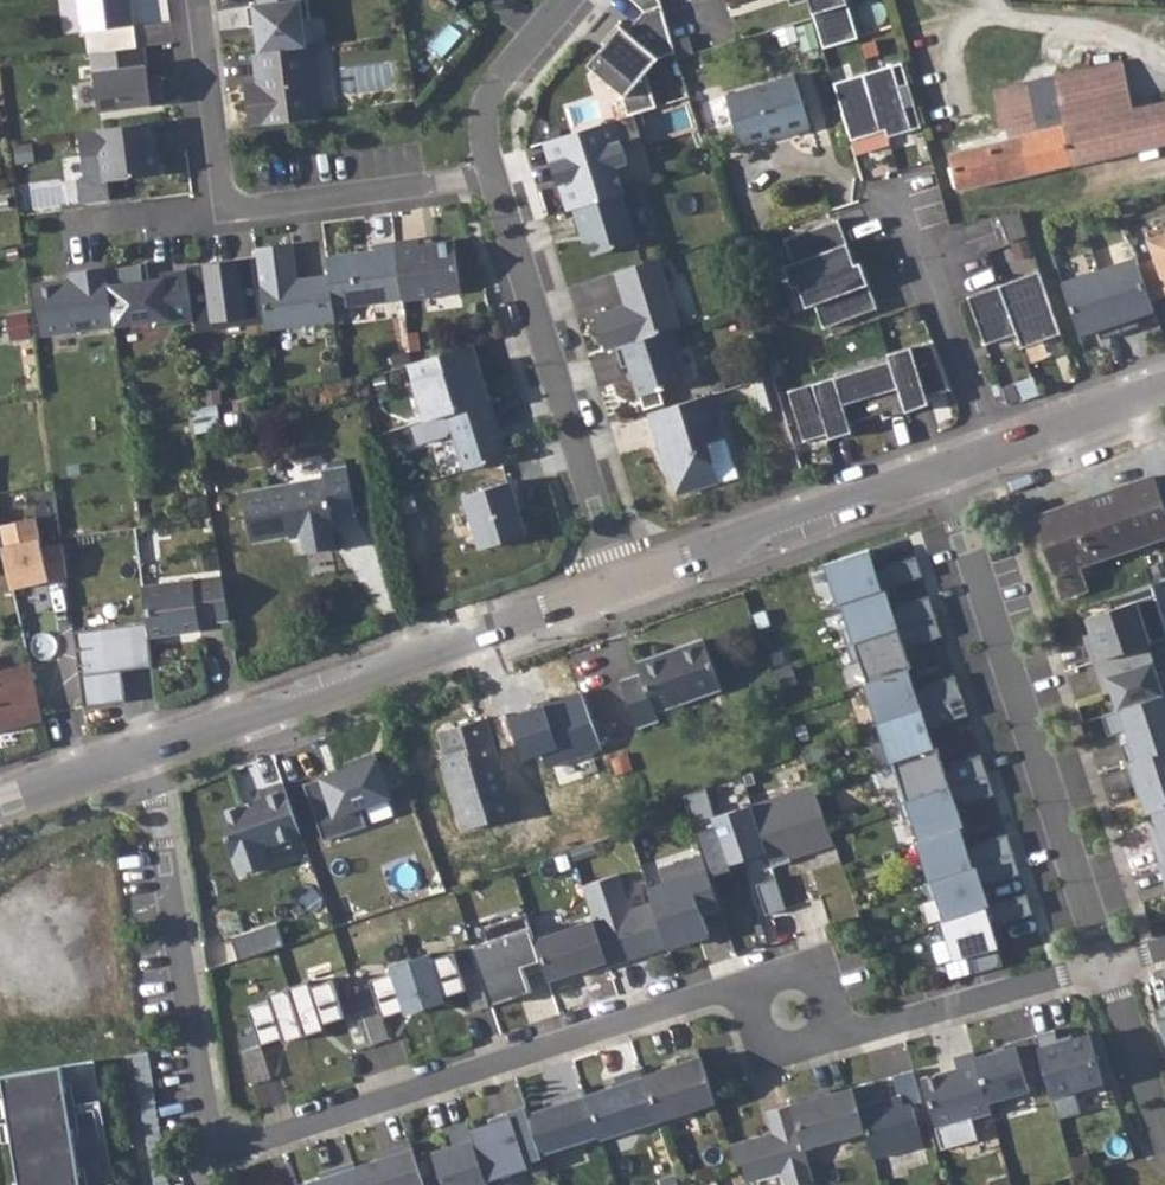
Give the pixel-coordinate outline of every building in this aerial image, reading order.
[(83,31),(134,25),(130,0),(79,0),(83,31)] [(259,52),(306,46),(303,19),(310,19),(308,0),(259,0),(259,4),(246,6),(249,26),(256,25),(259,52)] [(628,115),(634,113),(657,106),(646,73),(659,58),(676,52),(660,0),(632,0),(644,10),(627,30),(618,23),(602,42),(604,44),(588,64),(622,93),(628,115)] [(793,7),(810,2),(825,50),(860,40),(848,0),(791,0),(793,7)] [(144,46),(91,53),(99,111),(163,102),(160,77),(148,79),(144,46)] [(245,84),(250,126),(320,117),(311,46),(306,46),(259,52),(253,53),(256,82),(245,84)] [(1058,77),(1077,163),(1164,143),(1164,101),(1136,108),(1125,62),(1058,77)] [(893,67),(836,84),(853,141),(887,131),(889,138),(913,130),(893,67)] [(794,76),(728,96),(743,145),(787,132),(788,135),(810,128),(798,90),(794,76)] [(1058,77),(1019,85),(1026,119),(1022,120),(1035,173),(1077,163),(1058,77)] [(1007,140),(986,145),(996,181),(1035,173),(1022,120),(1026,119),(1019,85),(995,90),(1007,140)] [(615,119),(622,142),(641,135),(634,113),(628,115),(615,119)] [(559,180),(568,210),(574,208),(622,193),(625,192),(618,170),(622,163),(628,161),(622,142),(615,119),(558,137),(565,159),(570,176),(559,180)] [(154,122),(79,131),(82,156),(99,154),(103,181),(161,173),(154,122)] [(570,176),(565,159),(558,137),(544,141),(557,181),(559,180),(570,176)] [(986,145),(951,153),(958,190),(996,181),(986,145)] [(860,164),(854,165),(865,200),(870,198),(869,194),(860,164)] [(854,165),(820,174),(830,211),(865,200),(854,165)] [(637,241),(622,193),(574,208),(580,228),(585,226),(593,255),(637,241)] [(842,218),(788,238),(796,261),(788,264),(796,286),(802,284),(809,306),(818,303),(826,326),(880,307),(863,261),(858,263),(842,218)] [(1148,237),(1154,257),(1138,262),(1150,298),(1164,293),(1164,231),(1148,237)] [(419,238),(395,241),(403,299),(403,300),(460,292),(453,240),(420,244),(419,238)] [(375,250),(327,256),(329,274),(334,308),(403,299),(395,241),(374,244),(375,250)] [(293,242),(255,247),(257,259),(265,321),(266,329),(335,321),(334,308),(329,274),(305,277),(306,281),(299,282),(293,242)] [(1135,255),(1098,267),(1120,331),(1139,324),(1135,315),(1153,309),(1150,298),(1138,262),(1135,255)] [(594,313),(606,350),(617,347),(674,329),(681,327),(659,257),(615,271),(621,291),(625,290),(629,303),(594,313)] [(194,321),(195,330),(216,327),(215,319),(243,315),(244,323),(265,321),(257,259),(187,269),(194,321)] [(194,321),(187,269),(163,272),(164,277),(144,280),(142,264),(107,268),(115,326),(154,321),(154,327),(194,321)] [(43,336),(115,326),(107,268),(107,267),(70,272),(71,279),(36,284),(43,336)] [(1098,267),(1061,280),(1080,334),(1097,328),(1100,337),(1120,331),(1098,267)] [(1023,347),(1061,334),(1040,271),(969,296),(987,344),(1018,334),(1023,347)] [(680,349),(674,329),(617,347),(623,367),(630,364),(640,395),(660,389),(685,381),(676,350),(680,349)] [(832,436),(854,430),(852,421),(884,411),(885,417),(908,410),(907,407),(930,400),(929,395),(953,388),(935,338),(844,368),(845,372),(791,388),(806,439),(830,432),(832,436)] [(465,347),(476,383),(485,380),(473,344),(465,347)] [(417,392),(425,419),(491,399),(485,380),(476,383),(465,347),(420,361),(428,388),(417,392)] [(408,364),(417,392),(428,388),(420,361),(411,364),(408,364)] [(774,374),(755,380),(764,411),(784,405),(774,374)] [(660,389),(640,395),(646,413),(650,412),(665,407),(660,389)] [(726,437),(712,393),(665,407),(650,412),(666,465),(669,463),(678,494),(720,481),(708,443),(726,437)] [(491,399),(447,413),(465,470),(508,456),(491,399)] [(708,443),(720,481),(738,475),(726,437),(708,443)] [(324,477),(243,491),(251,540),(287,533),(288,538),(301,536),(305,552),(334,547),(331,526),(334,526),(334,516),(356,512),(348,466),(324,470),(324,477)] [(1034,518),(1061,597),(1085,589),(1077,566),(1164,536),(1164,518),(1151,478),(1034,518)] [(465,495),(482,548),(526,534),(510,481),(465,495)] [(13,586),(67,573),(63,543),(43,547),(36,517),(0,525),(0,532),(5,553),(13,586)] [(825,564),(838,603),(842,602),(885,588),(922,576),(916,556),(886,566),(887,569),(876,573),(868,549),(825,564)] [(221,574),(142,584),(147,619),(149,633),(200,626),(199,619),(228,615),(221,574)] [(885,588),(842,602),(849,625),(841,628),(846,645),(935,616),(929,596),(898,606),(899,609),(892,611),(885,588)] [(1088,643),(1094,662),(1147,644),(1150,643),(1136,600),(1086,617),(1094,641),(1088,643)] [(935,616),(846,645),(852,661),(860,659),(868,682),(907,669),(911,668),(903,644),(910,642),(911,646),(942,636),(935,616)] [(147,619),(74,628),(84,704),(126,698),(122,667),(121,662),(130,661),(131,666),(153,663),(149,633),(147,619)] [(640,674),(620,681),(636,726),(657,719),(655,711),(720,688),(702,640),(636,663),(640,674)] [(1147,644),(1094,662),(1104,693),(1111,690),(1117,710),(1164,695),(1147,644)] [(40,716),(28,664),(0,670),(0,725),(40,716)] [(868,682),(864,683),(877,723),(961,695),(955,675),(924,685),(925,689),(915,692),(907,669),(868,682)] [(1164,695),(1117,710),(1102,715),(1108,736),(1126,730),(1129,741),(1120,744),(1127,763),(1164,750),(1164,694),(1164,695)] [(961,695),(877,723),(890,762),(894,761),(933,748),(926,725),(936,722),(937,725),(968,715),(961,695)] [(484,719),(437,734),(444,756),(441,756),(463,829),(514,814),(484,719)] [(933,748),(894,761),(901,784),(893,787),(898,804),(987,774),(981,754),(950,764),(951,768),(944,770),(937,747),(933,748)] [(1127,763),(1133,783),(1138,781),(1148,812),(1151,811),(1164,807),(1164,750),(1127,763)] [(304,784),(326,847),(369,832),(363,814),(393,803),(376,752),(344,763),(346,770),(304,784)] [(994,794),(987,774),(898,804),(904,820),(912,817),(920,840),(959,827),(963,826),(955,803),(962,801),(963,804),(994,794)] [(263,846),(300,834),(282,783),(260,792),(262,797),(217,813),(238,874),(269,863),(263,846)] [(683,795),(701,851),(721,845),(727,865),(763,853),(749,811),(716,821),(706,787),(683,795)] [(805,787),(752,805),(753,809),(767,852),(772,867),(788,862),(787,859),(825,846),(805,787)] [(564,790),(534,800),(548,838),(577,828),(564,790)] [(1151,811),(1161,841),(1153,844),(1160,864),(1164,863),(1164,807),(1151,811)] [(753,809),(749,811),(763,853),(767,852),(753,809)] [(920,840),(916,842),(929,881),(1013,854),(1007,834),(976,844),(977,847),(967,851),(959,827),(920,840)] [(929,881),(924,883),(930,900),(938,897),(946,920),(989,906),(981,883),(988,880),(989,884),(1020,874),(1013,854),(929,881)] [(665,883),(648,888),(652,902),(667,947),(708,934),(700,909),(718,903),(703,856),(660,869),(665,883)] [(593,920),(608,966),(667,947),(652,902),(629,909),(618,874),(582,886),(593,920)] [(766,915),(786,909),(775,878),(755,884),(766,915)] [(946,920),(942,921),(955,960),(999,947),(991,924),(1001,920),(1002,924),(1033,914),(1026,894),(989,906),(946,920)] [(487,941),(471,946),(475,960),(480,975),(490,1006),(531,992),(523,967),(541,961),(534,939),(525,914),(483,927),(487,941)] [(593,920),(534,939),(541,961),(547,981),(587,968),(589,973),(608,966),(593,920)] [(430,953),(409,959),(425,1008),(438,1004),(436,999),(466,990),(463,981),(480,975),(475,960),(458,965),(453,951),(432,958),(430,953)] [(374,993),(357,998),(362,1014),(379,1008),(382,1017),(411,1007),(413,1012),(425,1008),(409,959),(389,966),(391,971),(369,978),(374,993)] [(473,1012),(490,1006),(480,975),(463,981),(466,990),(473,1012)] [(308,981),(287,987),(303,1036),(316,1032),(314,1027),(344,1017),(345,1019),(362,1014),(357,998),(340,1004),(331,979),(309,986),(308,981)] [(291,1040),(303,1036),(287,987),(267,994),(269,999),(247,1007),(256,1032),(239,1037),(243,1052),(261,1047),(260,1044),(289,1035),(291,1040)] [(362,1014),(372,1045),(389,1040),(382,1017),(379,1008),(362,1014)] [(1155,1012),(1164,1041),(1164,1009),(1155,1012)] [(355,1051),(372,1045),(362,1014),(345,1019),(355,1051)] [(1054,1030),(1034,1036),(1046,1078),(1052,1100),(1104,1085),(1090,1035),(1058,1044),(1054,1030)] [(1094,1034),(1090,1035),(1104,1085),(1110,1084),(1094,1034)] [(1004,1049),(975,1058),(988,1102),(1029,1090),(1027,1083),(1046,1078),(1034,1036),(1003,1045),(1004,1049)] [(271,1078),(261,1047),(243,1052),(254,1084),(271,1078)] [(677,1064),(642,1075),(657,1121),(657,1122),(715,1103),(697,1050),(675,1057),(677,1064)] [(165,1167),(164,1167),(164,1158),(162,1158),(163,1150),(161,1150),(161,1142),(160,1142),(160,1134),(158,1134),(159,1126),(157,1126),(156,1109),(154,1110),(155,1101),(153,1101),(153,1093),(147,1051),(134,1054),(133,1063),(135,1063),(135,1071),(136,1071),(136,1079),(138,1079),(137,1088),(139,1087),(139,1096),(140,1096),(140,1104),(141,1104),(143,1120),(144,1120),(146,1145),(148,1145),(151,1170),(152,1169),(152,1178),(154,1177),(153,1184),(167,1184),(165,1167)] [(975,1058),(973,1053),(954,1059),(957,1069),(921,1080),(935,1127),(990,1111),(988,1102),(975,1058)] [(62,1065),(81,1184),(114,1184),(94,1060),(62,1065)] [(62,1065),(1,1075),(19,1184),(81,1184),(62,1065)] [(617,1085),(585,1095),(598,1135),(599,1139),(657,1121),(642,1075),(640,1069),(614,1077),(617,1085)] [(873,1082),(852,1088),(864,1131),(872,1158),(923,1144),(912,1105),(922,1102),(913,1070),(893,1076),(898,1096),(879,1101),(873,1082)] [(545,1108),(528,1114),(540,1154),(598,1135),(585,1095),(582,1087),(543,1101),(545,1108)] [(816,1091),(790,1099),(791,1105),(804,1148),(864,1131),(852,1088),(818,1097),(816,1091)] [(729,1145),(735,1165),(740,1163),(746,1183),(782,1172),(785,1184),(800,1184),(813,1181),(804,1148),(791,1105),(766,1112),(772,1133),(729,1145)] [(528,1114),(525,1106),(506,1112),(508,1117),(489,1124),(469,1130),(485,1180),(526,1166),(524,1161),(541,1156),(540,1154),(528,1114)] [(487,1119),(489,1124),(508,1117),(506,1112),(487,1119)] [(485,1180),(469,1130),(467,1125),(448,1131),(452,1145),(431,1152),(442,1184),(487,1184),(485,1180)] [(354,1167),(360,1184),(423,1184),(410,1144),(390,1150),(392,1155),(378,1159),(354,1167)] [(376,1155),(378,1159),(392,1155),(390,1150),(376,1155)] [(352,1163),(333,1169),(334,1174),(320,1178),(302,1184),(360,1184),(354,1167),(352,1163)] [(319,1174),(320,1178),(334,1174),(333,1169),(319,1174)]
